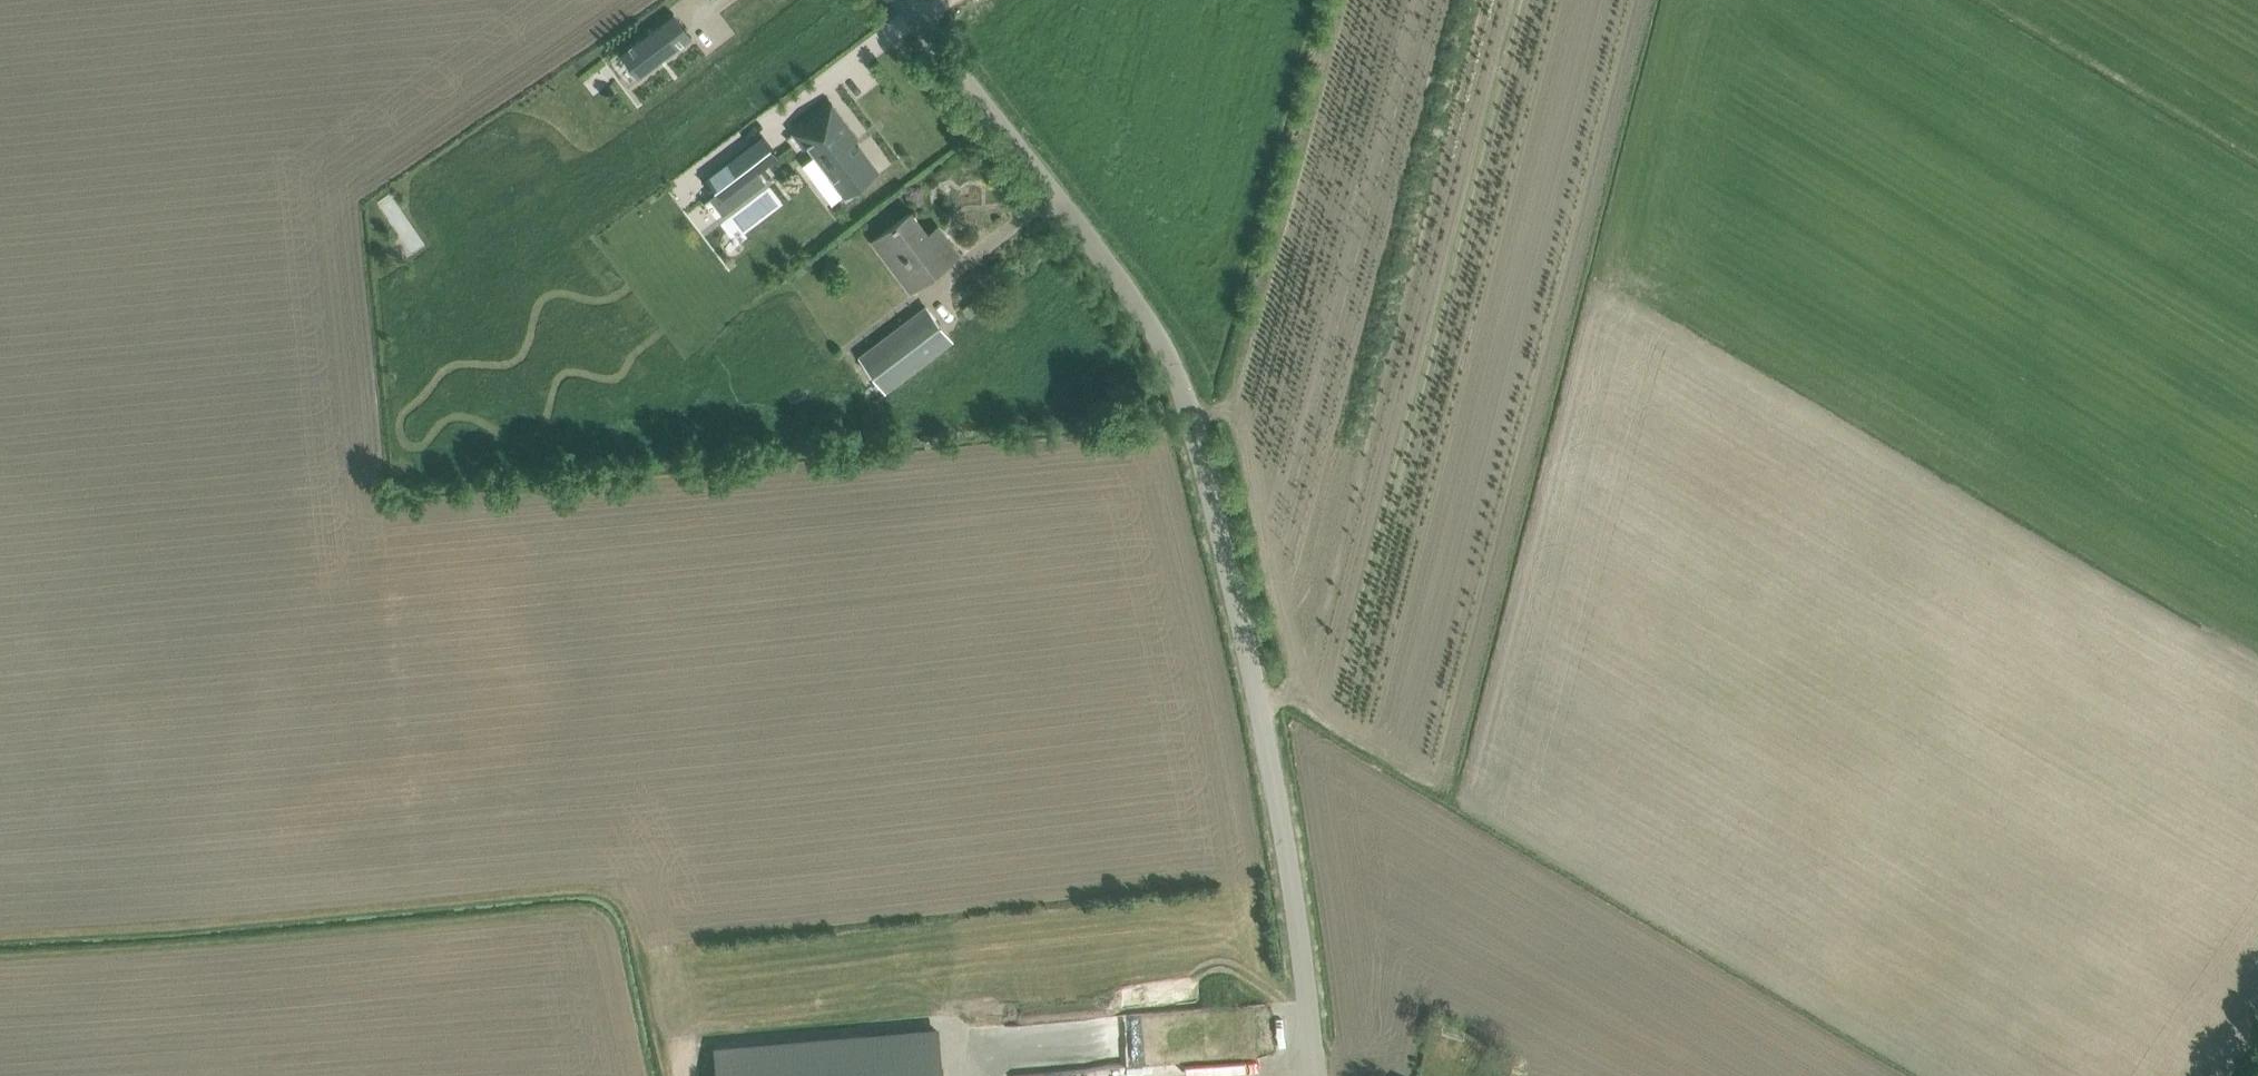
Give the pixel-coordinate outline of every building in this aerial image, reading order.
[(674,12),(620,53),(639,77),(692,37),(674,12)] [(806,144),(844,194),(876,170),(854,140),(857,138),(830,104),(795,131),(798,135),(796,137),(803,147),(806,144)] [(762,135),(705,178),(714,190),(707,195),(719,211),(762,178),(758,172),(778,156),(762,135)] [(874,239),(911,288),(958,253),(946,238),(936,246),(910,212),(874,239)] [(926,306),(857,358),(886,389),(934,353),(952,340),(926,306)] [(947,1033),(723,1052),(725,1075),(951,1075),(947,1033)]
